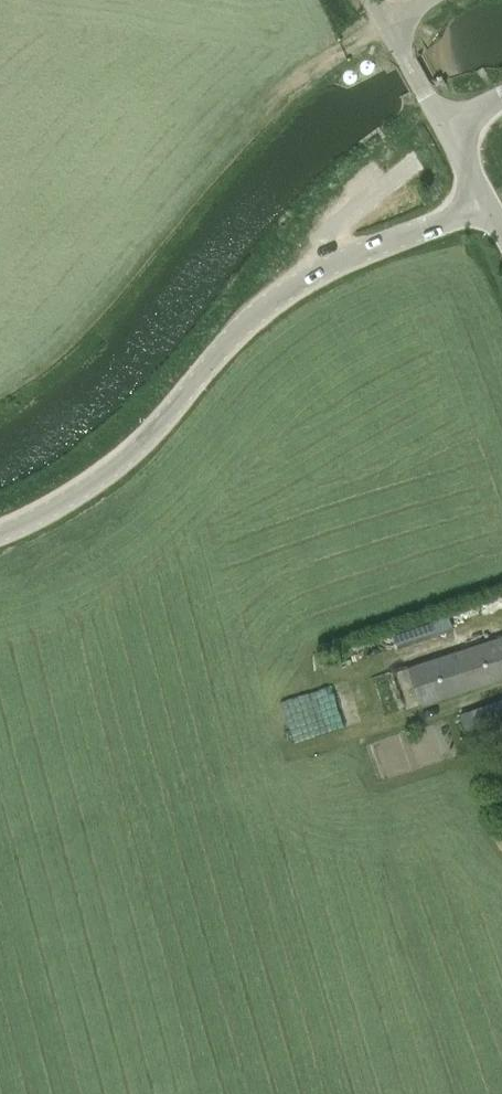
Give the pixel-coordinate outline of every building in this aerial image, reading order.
[(501,678),(501,635),(408,666),(421,705),(501,678)] [(407,666),(395,670),(401,690),(414,686),(407,666)] [(501,734),(501,699),(461,713),(472,745),(501,734)] [(299,710),(263,719),(269,744),(306,735),(299,710)]
